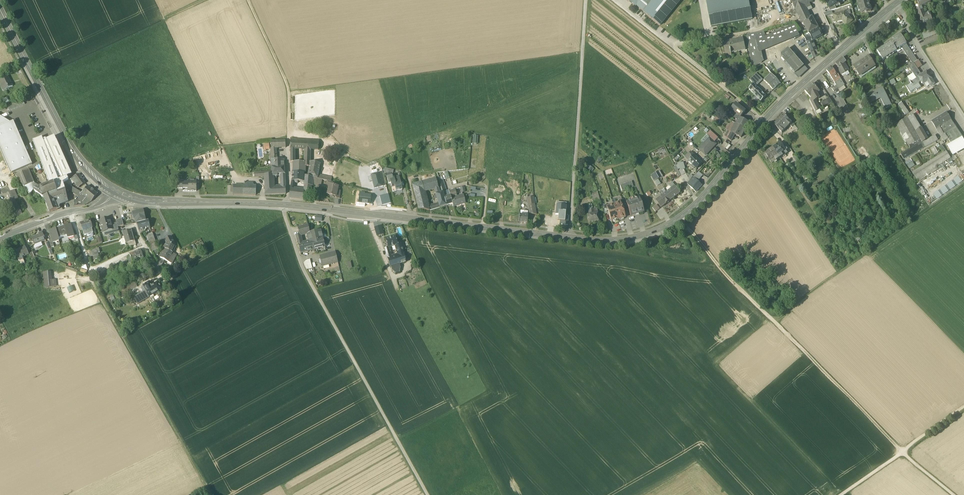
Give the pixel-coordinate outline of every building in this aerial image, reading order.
[(649,0),(640,0),(636,5),(644,12),(643,12),(660,26),(681,0),(653,0),(652,2),(649,0)] [(711,27),(752,19),(749,0),(706,0),(711,27)] [(795,10),(805,5),(809,3),(812,2),(811,0),(793,0),(791,1),(795,10)] [(861,14),(871,11),(868,0),(858,0),(861,14)] [(920,8),(920,9),(922,8),(923,7),(931,3),(929,0),(916,0),(920,8)] [(808,11),(806,9),(805,5),(795,10),(802,22),(803,22),(811,18),(808,11)] [(923,7),(922,8),(926,16),(930,14),(930,13),(929,13),(928,13),(927,14),(926,14),(923,7)] [(930,14),(926,16),(922,8),(920,9),(920,8),(916,10),(922,24),(932,20),(930,14)] [(853,21),(848,15),(845,12),(833,14),(834,22),(842,21),(846,26),(853,21)] [(803,22),(809,33),(818,28),(812,17),(811,18),(803,22)] [(746,35),(752,67),(762,62),(759,52),(799,35),(795,25),(766,37),(763,32),(746,35)] [(809,33),(810,35),(813,41),(823,36),(819,28),(818,28),(809,33)] [(922,34),(924,40),(938,34),(936,29),(922,34)] [(901,51),(899,49),(901,47),(906,44),(907,44),(901,34),(893,39),(894,41),(877,52),(883,61),(897,51),(898,53),(901,51)] [(817,50),(813,41),(810,35),(805,38),(811,53),(814,51),(817,50)] [(730,50),(731,53),(745,50),(743,38),(735,40),(735,41),(724,44),(724,42),(723,43),(725,50),(725,51),(730,50)] [(901,47),(912,64),(914,63),(917,61),(906,44),(901,47)] [(806,70),(803,67),(794,55),(788,49),(781,55),(782,58),(785,63),(795,74),(798,77),(806,70)] [(861,78),(868,74),(868,73),(869,73),(876,69),(876,67),(875,67),(876,67),(869,57),(853,67),(859,76),(860,78),(861,78)] [(838,68),(842,75),(842,74),(848,71),(848,72),(848,71),(845,63),(846,62),(843,58),(835,64),(838,67),(838,68)] [(919,60),(914,63),(917,69),(922,66),(919,60)] [(916,78),(919,83),(922,82),(919,77),(921,75),(917,69),(914,63),(912,64),(908,67),(913,73),(916,78)] [(834,82),(835,83),(841,79),(838,75),(837,75),(831,67),(827,71),(829,74),(828,75),(829,77),(830,76),(834,82)] [(927,71),(921,75),(919,77),(922,82),(924,84),(927,82),(930,85),(931,87),(935,84),(931,79),(932,79),(927,71)] [(907,77),(910,82),(916,78),(913,73),(907,77)] [(764,80),(773,90),(780,83),(773,76),(771,74),(764,80)] [(754,84),(756,86),(763,80),(759,76),(754,80),(752,77),(750,80),(752,82),(754,84)] [(5,91),(13,87),(8,77),(0,81),(5,91)] [(919,83),(916,78),(910,82),(911,83),(913,87),(919,83)] [(841,79),(835,83),(834,82),(832,83),(833,87),(836,85),(838,88),(839,89),(844,86),(845,85),(841,79)] [(922,88),(919,83),(913,87),(911,83),(907,86),(911,93),(916,90),(917,91),(922,88)] [(749,89),(753,93),(758,88),(756,86),(754,84),(749,89)] [(819,99),(817,94),(820,92),(813,84),(805,91),(811,98),(812,98),(814,97),(815,100),(816,99),(817,100),(819,99)] [(758,88),(753,93),(755,96),(759,99),(761,101),(766,96),(758,88)] [(880,98),(886,109),(892,106),(883,88),(868,95),(870,98),(871,98),(873,101),(880,98)] [(810,100),(815,111),(820,109),(815,100),(814,97),(812,98),(811,98),(810,100)] [(821,104),(825,109),(833,103),(830,98),(821,104)] [(7,107),(9,112),(25,105),(23,100),(7,107)] [(899,104),(906,115),(909,113),(902,102),(899,104)] [(731,110),(737,114),(741,117),(745,111),(736,104),(731,110)] [(941,136),(944,142),(948,139),(940,127),(951,121),(951,120),(946,113),(932,122),(941,136)] [(913,114),(908,117),(897,124),(911,149),(901,154),(902,156),(902,157),(901,158),(902,159),(903,158),(904,159),(925,147),(938,140),(935,135),(928,139),(921,128),(918,123),(913,114)] [(790,120),(788,119),(786,117),(784,115),(778,121),(784,127),(786,124),(790,121),(790,120)] [(10,123),(0,117),(0,128),(10,123)] [(738,121),(736,124),(746,129),(749,123),(740,118),(739,118),(738,121)] [(786,129),(784,127),(778,121),(774,125),(782,133),(786,129)] [(948,139),(951,144),(962,138),(962,137),(951,121),(940,127),(948,139)] [(11,174),(27,167),(32,165),(14,122),(10,123),(0,128),(0,150),(2,154),(11,174)] [(741,138),(746,129),(736,124),(735,124),(735,125),(732,123),(731,126),(728,127),(727,128),(728,131),(731,133),(735,135),(741,138)] [(710,137),(715,141),(718,138),(710,131),(707,134),(710,137)] [(710,137),(707,134),(701,141),(703,144),(709,138),(710,137)] [(64,186),(63,184),(61,179),(67,177),(72,175),(57,142),(54,137),(46,141),(46,140),(46,139),(43,140),(42,139),(33,142),(50,185),(54,184),(57,192),(65,190),(65,189),(64,186)] [(699,149),(706,155),(716,144),(709,138),(703,144),(699,149)] [(953,156),(963,150),(963,141),(962,138),(951,144),(947,146),(953,156)] [(290,139),(291,149),(295,149),(305,149),(311,149),(318,150),(319,140),(290,139)] [(776,145),(773,148),(780,158),(783,156),(784,157),(786,156),(785,155),(788,153),(784,148),(786,147),(784,144),(782,145),(780,143),(779,144),(778,143),(776,145)] [(859,148),(868,159),(870,157),(861,146),(859,148)] [(776,161),(780,158),(773,148),(769,150),(768,150),(766,152),(765,153),(766,155),(764,157),(767,160),(769,159),(772,164),(774,162),(775,163),(777,162),(776,161)] [(913,172),(917,179),(937,167),(940,165),(951,158),(946,151),(913,172)] [(694,167),(697,169),(702,164),(694,155),(688,161),(693,165),(692,166),(693,167),(694,167)] [(271,160),(272,167),(284,166),(284,159),(276,159),(271,160)] [(293,162),(293,172),(304,173),(305,173),(306,166),(309,166),(310,167),(310,162),(310,161),(304,161),(304,162),(295,162),(293,162)] [(792,166),(796,171),(803,167),(799,161),(797,163),(792,166)] [(327,181),(331,182),(332,178),(321,175),(318,176),(320,164),(310,162),(310,167),(309,166),(308,176),(313,178),(320,179),(322,180),(327,181)] [(270,174),(273,174),(277,174),(281,174),(285,174),(285,166),(284,166),(272,167),(272,171),(270,171),(270,174)] [(938,169),(937,167),(917,179),(918,181),(938,169)] [(683,169),(679,172),(679,171),(676,172),(679,177),(681,176),(686,174),(683,169)] [(24,187),(27,191),(33,189),(35,188),(33,183),(28,171),(16,176),(17,177),(19,180),(24,187)] [(273,174),(270,174),(270,171),(254,172),(254,177),(264,177),(265,184),(274,184),(273,176),(273,174)] [(660,171),(656,173),(651,176),(655,181),(658,179),(659,179),(663,177),(660,171)] [(304,176),(304,173),(293,172),(292,180),(297,181),(303,181),(304,176)] [(379,173),(371,175),(375,188),(383,186),(379,173)] [(77,186),(79,187),(81,185),(82,186),(86,183),(79,175),(71,179),(74,183),(77,186)] [(391,183),(393,192),(402,190),(400,179),(399,180),(398,178),(396,177),(393,178),(392,176),(386,175),(387,176),(389,184),(391,183)] [(311,186),(312,186),(313,185),(313,178),(308,176),(306,176),(304,176),(303,181),(304,185),(311,186)] [(962,181),(958,176),(933,194),(937,200),(962,181)] [(687,183),(696,192),(702,185),(698,182),(695,179),(693,177),(690,180),(687,183)] [(313,185),(321,186),(322,180),(320,179),(313,178),(313,185)] [(436,179),(427,181),(429,191),(435,189),(438,188),(436,179)] [(183,191),(196,191),(196,183),(196,180),(188,180),(188,183),(183,183),(183,188),(183,191)] [(336,196),(336,197),(337,190),(338,187),(332,185),(333,182),(331,182),(327,181),(326,187),(329,188),(327,194),(336,196)] [(428,206),(424,192),(422,182),(412,185),(419,209),(429,210),(428,206)] [(620,185),(622,191),(633,187),(631,182),(620,185)] [(64,186),(78,197),(79,198),(80,199),(82,199),(80,201),(85,205),(91,202),(82,193),(70,186),(65,183),(63,184),(64,186)] [(668,191),(666,192),(672,200),(680,193),(672,183),(669,185),(669,186),(671,188),(668,191)] [(34,191),(44,199),(57,192),(54,184),(50,185),(45,187),(44,185),(42,186),(43,188),(34,191)] [(233,185),(233,186),(233,195),(256,195),(256,186),(253,186),(245,186),(233,185)] [(82,193),(91,202),(98,194),(88,186),(82,193)] [(442,189),(443,192),(446,205),(452,204),(451,199),(449,191),(447,192),(446,191),(445,188),(442,189)] [(289,198),(303,200),(304,193),(304,190),(294,189),(290,189),(290,191),(289,198)] [(13,212),(15,217),(22,213),(15,199),(18,198),(14,190),(15,190),(14,190),(7,193),(7,194),(11,201),(8,202),(8,203),(12,212),(13,212)] [(65,190),(57,192),(44,199),(49,213),(58,210),(57,205),(68,201),(67,196),(65,190)] [(661,208),(672,200),(666,192),(664,194),(661,191),(659,193),(661,196),(656,200),(661,208)] [(443,192),(440,193),(436,194),(438,204),(439,207),(446,205),(443,192)] [(590,195),(593,202),(599,200),(597,193),(590,195)] [(388,194),(380,197),(382,205),(390,203),(388,194)] [(360,195),(359,203),(365,204),(370,204),(371,196),(364,195),(360,195)] [(458,198),(457,198),(451,199),(452,204),(453,207),(465,203),(463,195),(458,197),(458,198)] [(626,203),(630,216),(636,214),(638,213),(644,211),(639,199),(636,200),(635,198),(629,200),(630,202),(626,203)] [(57,205),(58,210),(60,209),(59,206),(68,203),(68,201),(57,205)] [(616,204),(613,205),(618,220),(625,218),(621,208),(620,203),(619,203),(616,204)] [(530,214),(536,215),(535,204),(528,206),(530,214)] [(556,205),(555,215),(558,215),(558,221),(560,221),(565,222),(565,216),(566,206),(561,205),(556,205)] [(611,222),(618,220),(613,205),(607,207),(606,207),(608,213),(610,214),(609,215),(611,222)] [(589,220),(589,223),(598,222),(597,209),(588,210),(589,215),(588,215),(588,218),(589,220)] [(137,224),(146,222),(143,210),(132,213),(134,219),(135,219),(136,224),(137,224)] [(527,224),(528,216),(520,215),(519,223),(527,224)] [(559,224),(568,225),(569,216),(565,216),(565,222),(560,221),(559,224)] [(100,221),(103,232),(112,229),(113,229),(111,225),(111,224),(110,219),(106,220),(106,219),(102,220),(103,221),(100,221)] [(83,230),(91,228),(92,228),(90,224),(91,224),(90,221),(81,224),(83,230)] [(143,230),(145,231),(146,229),(150,228),(149,221),(146,222),(137,224),(139,231),(143,230)] [(71,225),(65,227),(67,236),(68,238),(74,236),(73,232),(71,225)] [(300,236),(308,234),(310,233),(308,225),(298,228),(299,235),(300,236)] [(65,237),(67,236),(65,227),(65,226),(64,226),(56,229),(55,229),(55,230),(58,239),(61,238),(65,237)] [(374,228),(377,236),(384,234),(381,226),(374,228)] [(59,241),(58,239),(55,230),(50,232),(52,238),(53,243),(59,241)] [(123,233),(126,243),(128,243),(135,241),(131,230),(123,233)] [(321,230),(310,233),(308,234),(310,242),(323,238),(322,234),(321,230)] [(32,238),(35,245),(45,240),(42,232),(39,234),(40,235),(32,238)] [(150,245),(156,243),(152,233),(151,233),(146,235),(150,245)] [(164,248),(165,249),(171,252),(175,245),(171,237),(165,240),(167,243),(166,246),(165,246),(164,248)] [(388,247),(388,248),(395,246),(398,245),(398,244),(395,237),(385,240),(388,247)] [(323,238),(310,242),(302,244),(298,244),(300,253),(314,249),(314,250),(325,247),(323,238)] [(158,249),(156,243),(150,245),(152,252),(157,250),(158,249)] [(395,246),(399,256),(401,264),(406,262),(400,243),(398,244),(398,245),(395,246)] [(15,252),(18,259),(22,257),(28,254),(25,247),(15,252)] [(160,258),(168,262),(173,253),(171,252),(165,249),(160,258)] [(134,252),(137,259),(139,258),(141,263),(145,261),(141,250),(134,252)] [(139,264),(137,259),(134,252),(129,254),(131,259),(133,262),(134,266),(139,264)] [(320,256),(321,260),(320,260),(319,261),(320,263),(321,263),(322,263),(322,266),(338,262),(336,252),(320,256)] [(175,254),(173,253),(168,262),(172,264),(177,255),(175,254)] [(399,256),(391,258),(387,259),(389,267),(390,267),(399,264),(401,264),(399,256)] [(305,267),(307,270),(312,268),(310,260),(307,260),(304,263),(305,267)] [(392,271),(395,274),(398,273),(399,271),(400,268),(399,264),(390,267),(392,271)] [(43,273),(45,288),(52,287),(51,280),(51,277),(51,272),(47,272),(43,273)] [(128,286),(130,291),(138,287),(136,282),(128,286)] [(158,282),(152,286),(148,289),(150,293),(148,294),(149,297),(150,297),(162,289),(158,282)] [(150,297),(149,297),(148,294),(150,293),(148,289),(145,284),(144,286),(142,289),(144,292),(134,298),(138,304),(150,297)]
